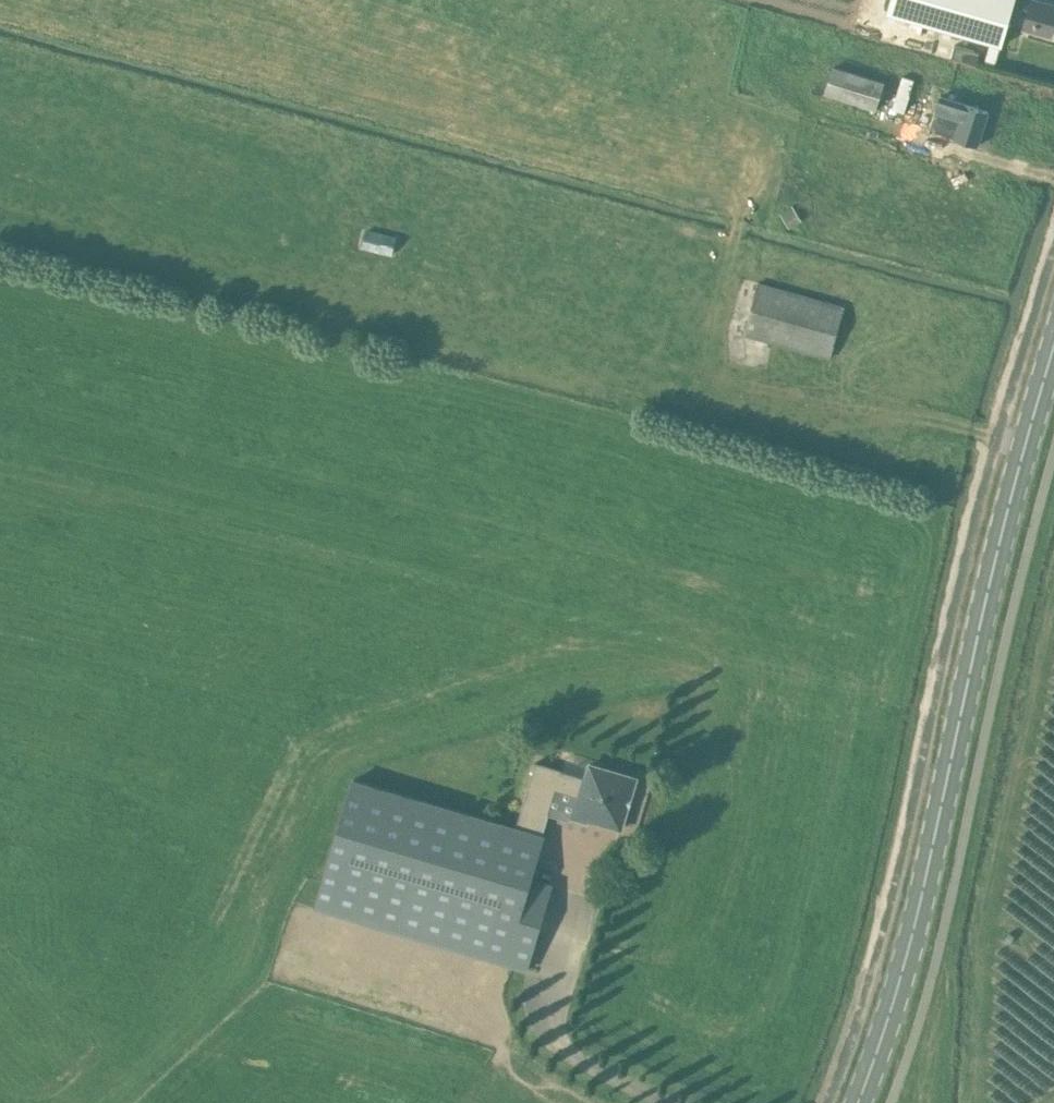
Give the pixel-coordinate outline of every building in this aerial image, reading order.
[(1002,45),(1011,12),(1027,16),(1023,27),(1051,35),(1053,26),(1053,4),(1038,0),(891,0),(887,12),(1002,45)] [(884,81),(833,64),(824,93),(875,110),(884,81)] [(962,120),(956,138),(978,145),(989,111),(940,95),(935,111),(962,120)] [(367,229),(361,250),(392,258),(399,239),(367,229)] [(845,310),(760,287),(745,338),(830,362),(845,310)] [(516,827),(353,778),(316,906),(527,968),(552,884),(531,878),(544,835),(542,835),(557,787),(577,793),(570,816),(588,822),(589,818),(621,828),(636,777),(590,763),(586,777),(562,769),(536,761),(516,827)]
